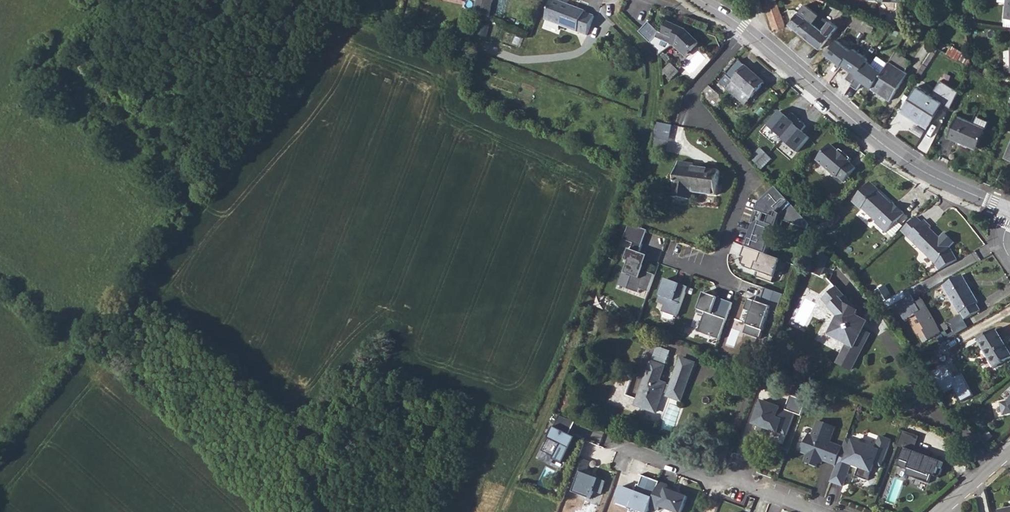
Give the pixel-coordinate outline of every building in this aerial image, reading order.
[(494,0),(477,0),(477,1),(475,11),(481,14),(491,18),(494,0)] [(590,34),(597,15),(588,12),(588,10),(561,0),(554,0),(547,18),(590,34)] [(774,30),(784,27),(785,23),(776,0),(773,0),(764,4),(774,30)] [(825,7),(848,16),(850,11),(828,2),(825,7)] [(829,21),(806,4),(800,12),(799,11),(789,24),(821,48),(838,26),(830,20),(829,21)] [(851,27),(865,33),(871,19),(857,13),(851,27)] [(651,22),(641,32),(651,43),(661,52),(661,57),(675,46),(677,47),(683,53),(689,48),(694,52),(702,44),(689,31),(684,31),(681,30),(682,28),(670,22),(665,34),(660,32),(651,22)] [(903,40),(910,43),(912,38),(915,39),(917,33),(909,29),(906,33),(903,40)] [(835,39),(825,54),(840,65),(851,49),(835,39)] [(947,53),(971,67),(970,58),(950,47),(947,53)] [(689,48),(683,53),(688,58),(694,52),(689,48)] [(852,48),(851,49),(840,65),(856,75),(865,60),(867,58),(852,48)] [(872,88),(890,100),(908,73),(905,71),(910,61),(895,52),(882,72),(872,88)] [(728,74),(754,98),(767,83),(741,60),(728,74)] [(882,72),(865,60),(856,75),(854,77),(872,88),(882,72)] [(671,63),(665,69),(668,72),(674,65),(671,63)] [(665,86),(676,96),(690,82),(674,65),(668,72),(666,74),(671,79),(665,86)] [(720,83),(746,107),(754,98),(728,74),(720,83)] [(902,111),(927,127),(942,102),(951,107),(959,91),(941,80),(932,94),(918,85),(902,111)] [(705,93),(715,106),(723,97),(711,86),(705,93)] [(778,109),(766,124),(781,137),(793,123),(778,109)] [(978,148),(986,128),(974,122),(958,115),(949,136),(978,148)] [(977,116),(974,122),(986,128),(989,121),(977,116)] [(654,147),(670,148),(672,123),(656,121),(654,147)] [(808,136),(793,123),(781,137),(797,151),(808,136)] [(845,183),(857,169),(851,164),(852,162),(851,162),(853,160),(848,155),(840,156),(840,153),(832,146),(818,162),(838,179),(839,178),(845,183)] [(753,157),(765,170),(774,160),(762,148),(753,157)] [(676,196),(693,198),(694,192),(719,195),(723,171),(697,166),(698,164),(681,161),(676,196)] [(878,194),(869,186),(852,205),(860,213),(861,211),(876,225),(875,226),(886,237),(904,217),(892,207),(889,211),(882,205),(885,202),(877,195),(878,194)] [(771,282),(779,260),(768,257),(781,213),(794,205),(776,188),(758,204),(741,265),(758,272),(755,277),(771,282)] [(907,239),(935,267),(938,273),(957,262),(951,251),(930,230),(932,229),(924,222),(907,239)] [(648,292),(654,275),(641,270),(646,255),(639,252),(646,231),(629,224),(623,239),(633,243),(631,249),(627,248),(623,260),(628,262),(624,273),(631,276),(627,288),(638,293),(640,289),(648,292)] [(816,274),(824,277),(831,259),(822,256),(816,274)] [(964,313),(968,320),(983,312),(979,305),(981,304),(964,275),(945,287),(961,314),(964,313)] [(687,286),(664,278),(655,304),(664,307),(662,313),(677,317),(687,286)] [(885,286),(874,291),(881,304),(891,298),(885,286)] [(782,295),(763,288),(759,303),(755,302),(743,334),(760,340),(771,311),(776,313),(782,295)] [(839,289),(826,300),(832,307),(845,296),(839,289)] [(903,291),(891,298),(904,321),(913,316),(928,340),(940,333),(921,299),(914,303),(911,296),(904,294),(903,291)] [(731,303),(703,293),(697,313),(704,315),(698,332),(720,340),(731,303)] [(855,308),(845,296),(832,307),(841,317),(835,327),(839,338),(849,344),(840,362),(853,369),(871,335),(862,330),(864,327),(862,323),(856,319),(859,312),(854,310),(855,308)] [(960,315),(948,322),(954,334),(966,326),(960,315)] [(997,368),(1009,360),(1009,348),(999,330),(980,341),(997,368)] [(658,350),(654,361),(667,366),(672,352),(658,350)] [(609,402),(639,413),(642,406),(658,412),(665,394),(683,401),(697,363),(683,358),(673,385),(661,381),(666,367),(654,362),(640,400),(626,395),(632,377),(620,373),(609,402)] [(764,399),(755,421),(761,423),(758,430),(769,435),(772,429),(780,432),(780,430),(788,433),(796,412),(803,415),(809,400),(793,394),(787,408),(764,399)] [(578,420),(561,414),(544,450),(568,460),(579,436),(573,433),(578,420)] [(814,436),(810,434),(803,451),(809,453),(806,461),(818,466),(821,458),(838,464),(844,447),(831,442),(837,426),(820,420),(814,436)] [(904,429),(899,444),(906,447),(899,465),(910,469),(908,473),(931,482),(934,474),(941,476),(944,468),(939,466),(941,460),(929,455),(930,453),(917,447),(921,435),(904,429)] [(848,438),(844,447),(838,464),(832,481),(844,485),(852,463),(860,466),(857,475),(869,480),(875,463),(882,465),(892,440),(881,436),(876,449),(848,438)] [(592,461),(580,457),(569,485),(576,488),(575,491),(592,498),(595,490),(602,493),(607,480),(599,477),(598,480),(591,477),(592,475),(587,473),(592,461)] [(619,495),(621,496),(619,502),(646,511),(649,511),(651,507),(661,482),(642,474),(641,474),(644,476),(641,484),(639,484),(636,491),(622,486),(619,495)] [(661,482),(651,507),(659,510),(661,506),(677,511),(683,511),(689,496),(680,493),(681,491),(669,486),(669,484),(661,481),(661,482)]
